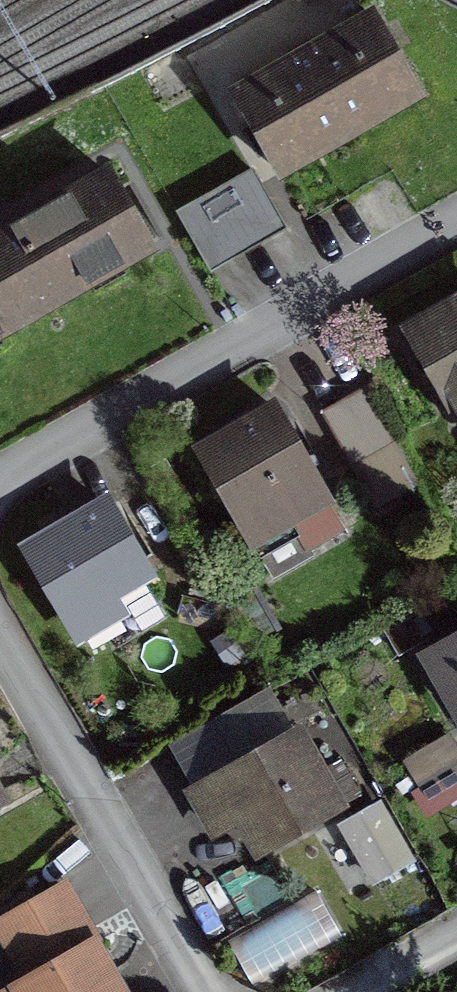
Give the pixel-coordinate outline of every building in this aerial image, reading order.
[(372,20),(233,99),(276,174),(414,96),(372,20)] [(251,173),(175,216),(205,268),(280,225),(251,173)] [(107,177),(0,238),(0,338),(88,287),(86,283),(147,248),(107,177)] [(406,336),(445,405),(449,403),(456,417),(456,307),(406,336)] [(273,412),(197,456),(267,579),(306,557),(301,548),(338,527),(273,412)] [(143,574),(105,509),(27,554),(65,620),(143,574)] [(426,658),(456,712),(456,641),(426,658)] [(292,737),(191,797),(206,822),(232,807),(259,853),(335,810),(292,737)] [(417,786),(456,762),(456,758),(444,737),(403,762),(417,786)] [(371,882),(406,862),(376,809),(341,829),(371,882)] [(88,947),(17,987),(20,991),(114,991),(88,947)]
